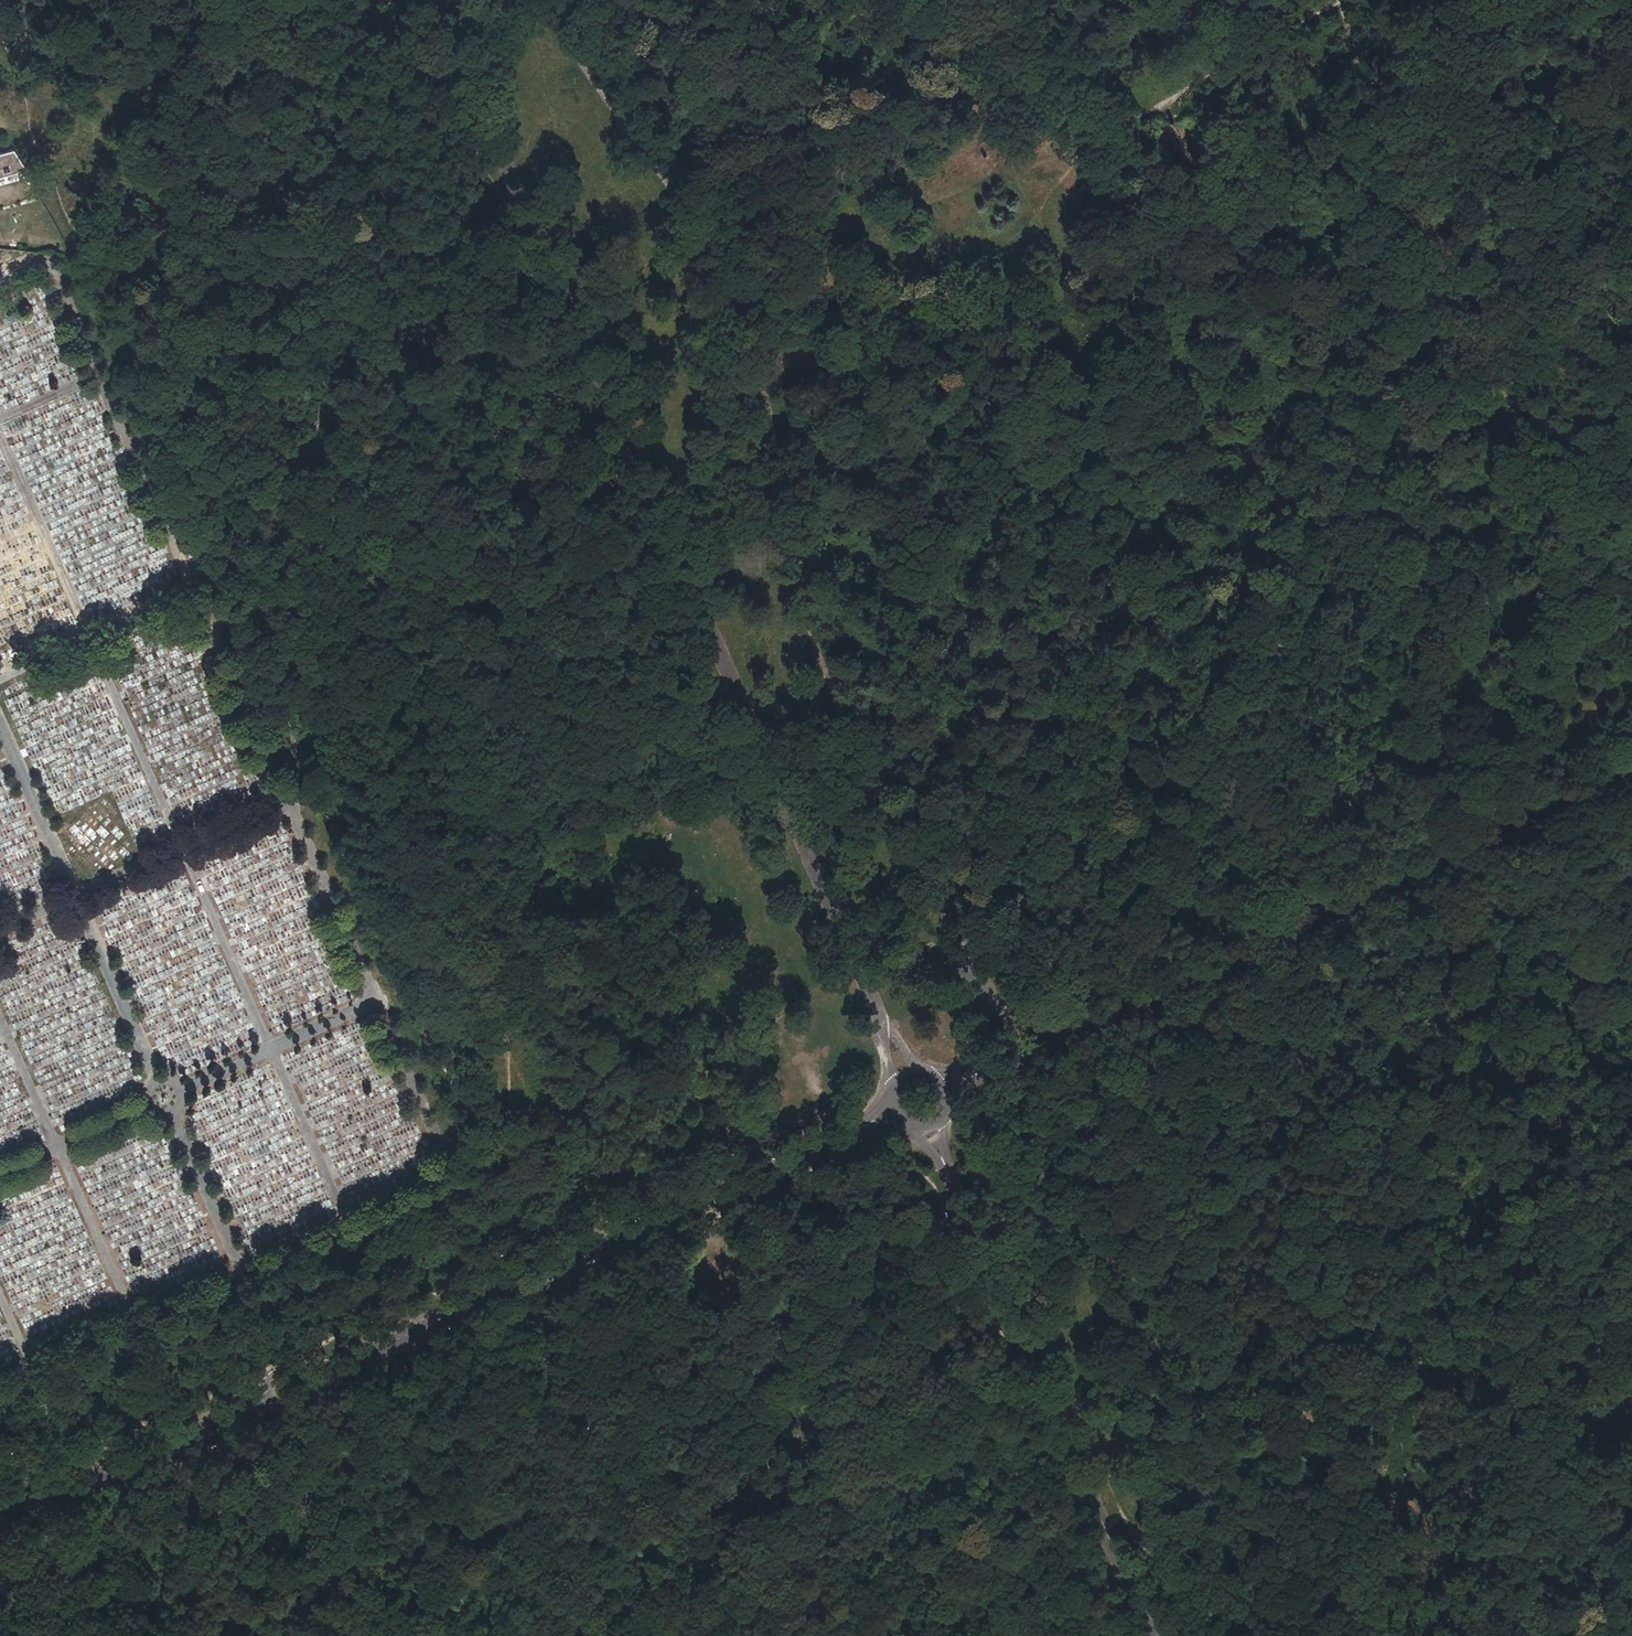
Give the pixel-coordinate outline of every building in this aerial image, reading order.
[(4,182),(3,176),(24,169),(13,150),(0,153),(0,183),(4,182)] [(113,825),(103,829),(109,844),(119,839),(113,825)] [(80,827),(67,833),(78,858),(91,852),(80,827)] [(78,858),(67,833),(63,835),(74,859),(78,858)]
